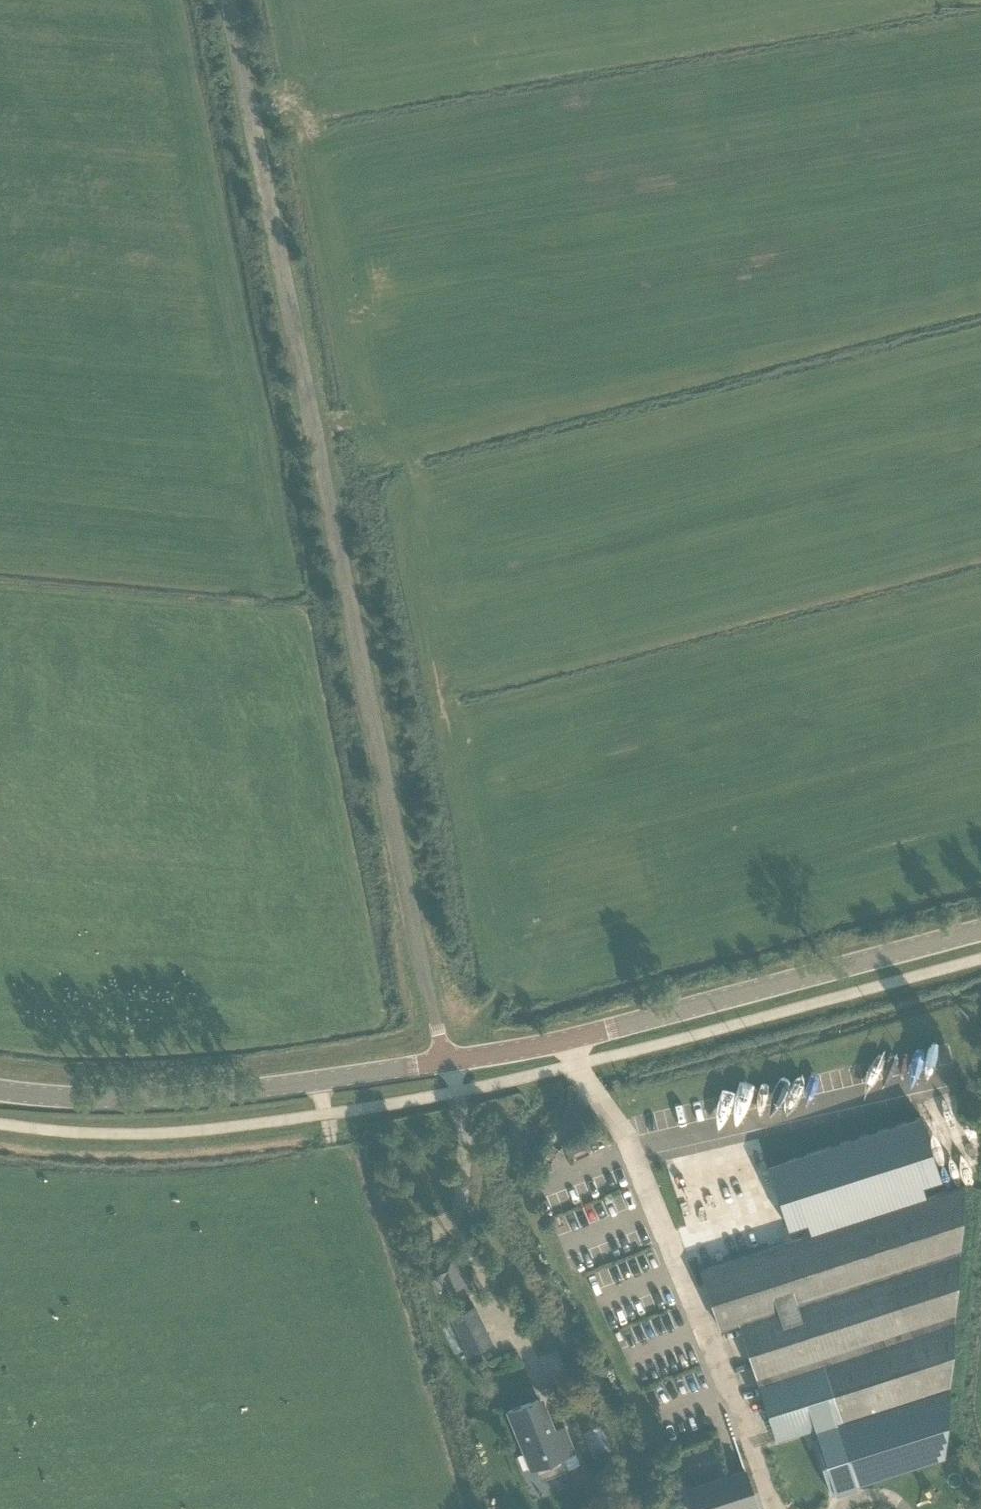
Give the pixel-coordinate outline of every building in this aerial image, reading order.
[(921,1118),(769,1167),(789,1228),(796,1225),(800,1237),(937,1193),(933,1181),(941,1179),(921,1118)] [(727,1171),(762,1170),(761,1155),(726,1157),(727,1171)] [(681,1174),(684,1186),(708,1179),(705,1167),(681,1174)] [(731,1184),(732,1195),(747,1193),(746,1182),(731,1184)] [(940,1446),(944,1445),(964,1185),(701,1269),(720,1327),(739,1323),(777,1439),(809,1429),(830,1493),(918,1465),(918,1464),(943,1456),(940,1446)] [(713,1259),(734,1248),(726,1233),(705,1244),(713,1259)] [(627,1281),(626,1265),(603,1266),(604,1274),(596,1274),(597,1283),(627,1281)] [(452,1317),(470,1353),(492,1342),(474,1306),(452,1317)] [(538,1399),(536,1400),(507,1411),(530,1468),(574,1451),(564,1426),(551,1431),(538,1399)] [(757,1505),(745,1471),(686,1490),(692,1508),(744,1508),(757,1505)]
